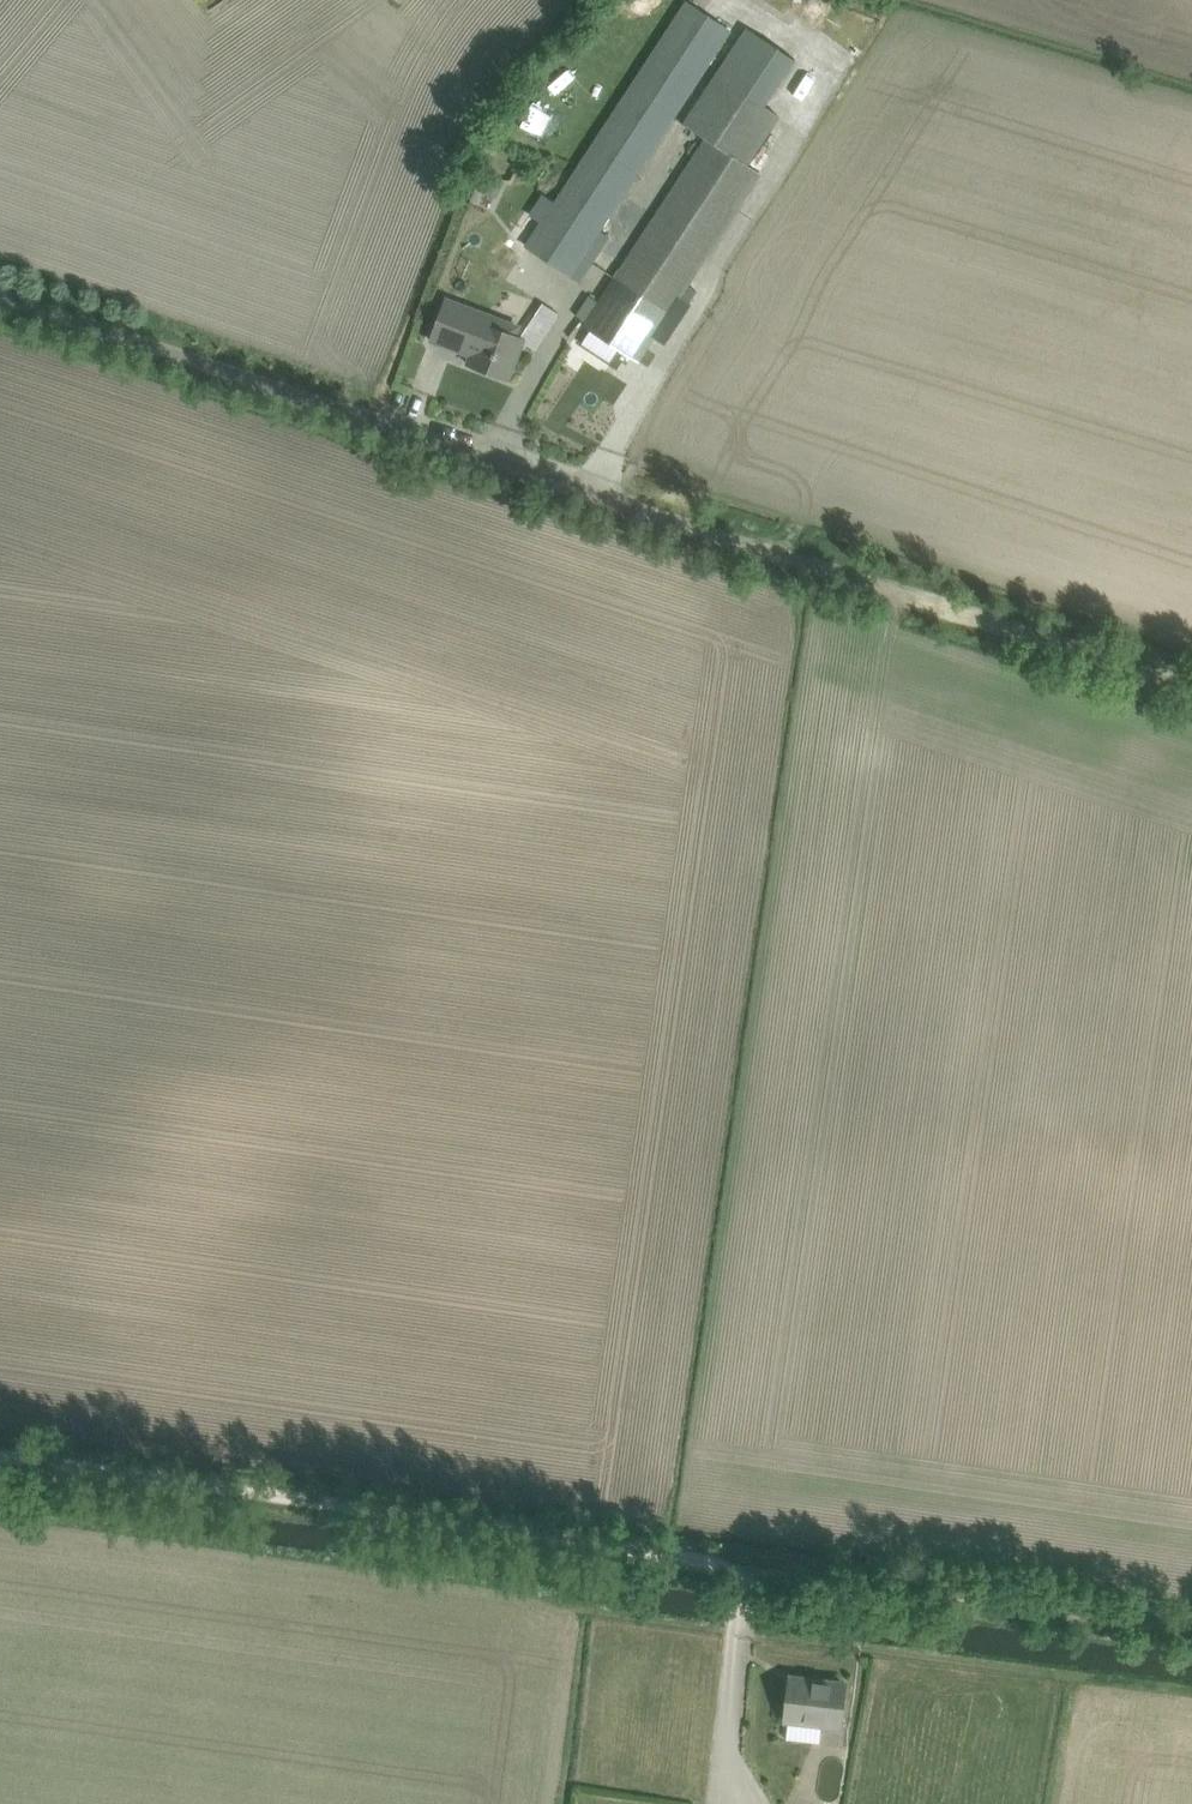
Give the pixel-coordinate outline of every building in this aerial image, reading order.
[(580,282),(594,262),(608,239),(599,232),(716,54),(726,61),(683,123),(706,138),(584,325),(638,361),(760,174),(749,166),(780,118),(764,107),(795,61),(747,29),(741,38),(730,31),(686,2),(526,246),(580,282)] [(492,260),(511,273),(519,261),(500,248),(492,260)] [(508,380),(523,339),(490,327),(494,318),(446,300),(431,340),(464,353),(465,350),(472,353),(468,364),(508,380)] [(790,1678),(785,1719),(841,1725),(846,1684),(790,1678)]
